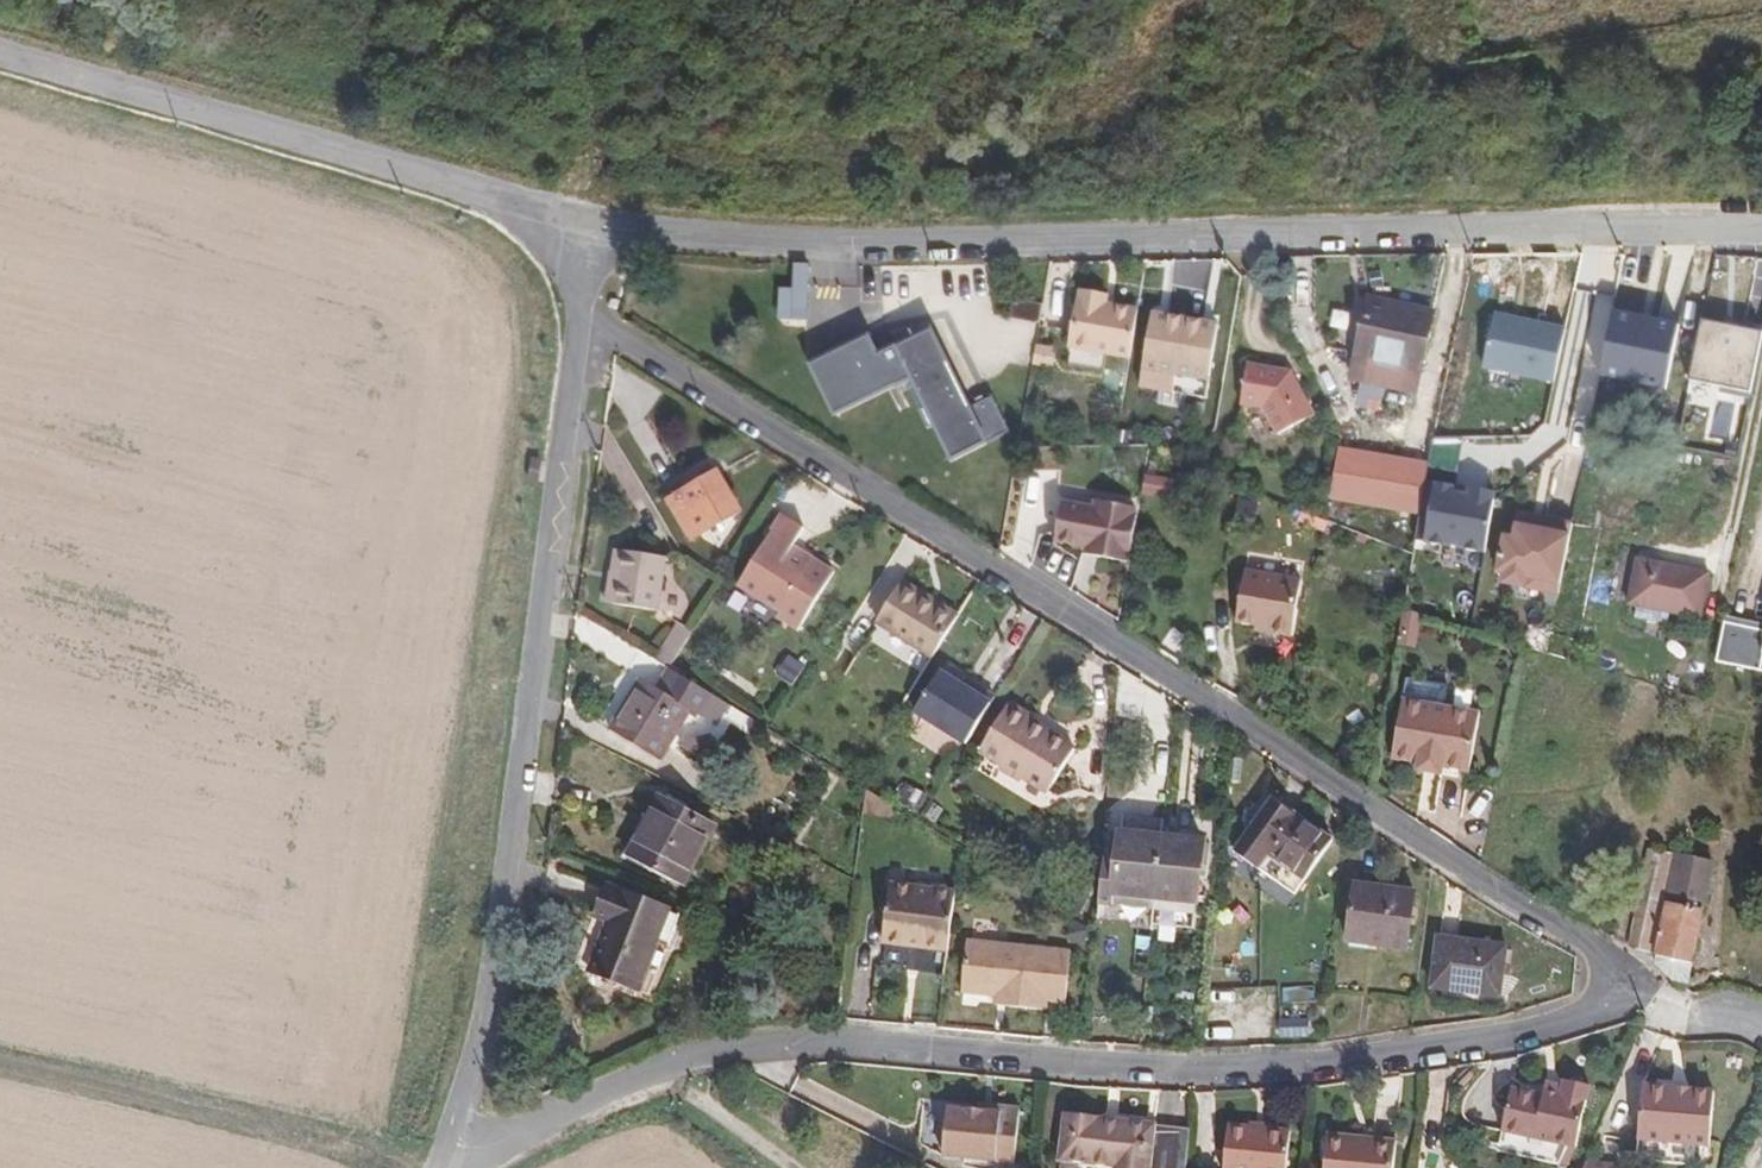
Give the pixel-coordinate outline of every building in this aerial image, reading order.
[(795,287),(782,286),(780,317),(808,318),(811,263),(796,262),(795,287)] [(1084,342),(1145,354),(1154,307),(1121,301),(1122,293),(1095,287),(1084,342)] [(1356,369),(1423,379),(1433,300),(1366,290),(1356,369)] [(1033,314),(1063,320),(1067,299),(1036,293),(1033,314)] [(1665,385),(1677,324),(1606,310),(1593,368),(1665,385)] [(1575,326),(1503,311),(1490,371),(1563,386),(1575,326)] [(1218,322),(1164,317),(1150,387),(1206,391),(1218,322)] [(1756,333),(1700,319),(1686,380),(1743,391),(1756,333)] [(826,370),(854,419),(923,381),(969,459),(1017,431),(997,393),(981,401),(941,331),(893,357),(882,339),(826,370)] [(1293,372),(1248,362),(1241,411),(1259,411),(1274,436),(1311,417),(1293,372)] [(1425,465),(1338,449),(1329,497),(1414,510),(1425,465)] [(700,537),(748,509),(715,455),(666,482),(700,537)] [(1498,497),(1436,481),(1420,541),(1482,557),(1498,497)] [(1141,550),(1145,550),(1155,511),(1152,511),(1154,504),(1115,494),(1114,501),(1083,493),(1072,532),(1103,539),(1102,547),(1140,556),(1141,550)] [(1248,519),(1280,526),(1285,509),(1252,501),(1248,519)] [(780,618),(803,631),(839,572),(818,558),(817,561),(795,548),(807,527),(784,514),(742,587),(784,612),(780,618)] [(1563,557),(1576,558),(1577,548),(1579,534),(1534,528),(1530,567),(1561,572),(1563,557)] [(1284,614),(1305,618),(1319,562),(1263,548),(1250,601),(1270,605),(1285,609),(1284,614)] [(615,610),(654,613),(658,555),(610,553),(609,578),(617,579),(615,610)] [(1561,572),(1574,574),(1576,558),(1563,557),(1561,572)] [(1679,605),(1717,607),(1720,565),(1642,559),(1638,600),(1641,603),(1640,614),(1678,618),(1679,605)] [(607,609),(615,610),(617,579),(609,578),(607,609)] [(885,621),(939,654),(962,614),(939,601),(936,607),(904,588),(885,621)] [(1270,605),(1269,610),(1284,614),(1285,609),(1270,605)] [(1760,632),(1720,622),(1711,662),(1754,671),(1757,656),(1761,657),(1761,622),(1760,632)] [(692,634),(689,631),(667,669),(672,671),(692,634)] [(679,676),(701,639),(692,634),(672,671),(679,676)] [(672,671),(667,669),(656,689),(669,697),(681,677),(679,676),(672,671)] [(931,713),(982,744),(1010,697),(993,687),(989,693),(979,687),(956,672),(931,713)] [(608,736),(664,768),(696,712),(705,717),(716,697),(681,677),(669,697),(656,689),(640,680),(608,736)] [(993,687),(982,680),(979,687),(989,693),(993,687)] [(1468,753),(1496,755),(1502,695),(1424,688),(1418,748),(1444,750),(1468,753)] [(704,718),(721,728),(734,706),(716,697),(705,717),(704,718)] [(1039,779),(1059,791),(1082,756),(1039,728),(1042,724),(1020,710),(995,749),(1015,763),(1011,769),(1035,785),(1039,779)] [(1443,758),(1467,760),(1468,753),(1444,750),(1443,758)] [(653,867),(684,883),(714,825),(661,797),(650,819),(631,856),(653,867)] [(1258,857),(1317,894),(1351,838),(1291,801),(1258,857)] [(653,867),(631,856),(650,819),(641,814),(619,857),(649,874),(653,867)] [(1176,841),(1126,836),(1121,895),(1171,900),(1176,841)] [(1219,845),(1176,841),(1171,900),(1216,904),(1219,845)] [(1672,940),(1683,941),(1693,858),(1683,857),(1672,940)] [(1724,970),(1731,970),(1745,867),(1705,860),(1693,858),(1683,941),(1699,944),(1699,948),(1714,951),(1713,963),(1717,967),(1724,970)] [(891,963),(950,970),(960,886),(894,879),(888,936),(894,937),(891,963)] [(1373,936),(1424,941),(1428,886),(1377,881),(1373,936)] [(575,960),(636,988),(659,937),(666,941),(678,914),(609,882),(575,960)] [(1121,895),(1119,908),(1170,912),(1171,900),(1121,895)] [(1170,912),(1215,916),(1216,904),(1171,900),(1170,912)] [(1485,980),(1520,983),(1524,936),(1455,929),(1450,979),(1485,983),(1485,980)] [(1060,996),(1078,998),(1082,947),(977,936),(973,988),(1008,992),(1019,993),(1018,1001),(1059,1004),(1060,996)] [(636,988),(644,992),(666,941),(659,937),(636,988)] [(1008,992),(1007,999),(1018,1001),(1019,993),(1008,992)] [(1312,1014),(1344,1014),(1344,997),(1312,997),(1312,1014)] [(1569,1146),(1577,1144),(1593,1087),(1571,1079),(1568,1091),(1550,1089),(1549,1095),(1518,1087),(1501,1150),(1561,1167),(1569,1146)] [(1711,1151),(1717,1097),(1686,1096),(1682,1090),(1650,1087),(1638,1161),(1686,1167),(1701,1167),(1702,1151),(1711,1151)] [(933,1137),(1002,1147),(1008,1091),(987,1088),(986,1093),(937,1089),(933,1137)] [(1140,1159),(1168,1161),(1170,1119),(1089,1110),(1089,1103),(1056,1100),(1051,1148),(1107,1154),(1107,1161),(1140,1163),(1140,1159)] [(1215,1165),(1240,1167),(1277,1167),(1283,1121),(1223,1115),(1215,1165)] [(1168,1161),(1175,1162),(1179,1120),(1170,1119),(1168,1161)] [(1390,1135),(1365,1131),(1365,1138),(1322,1135),(1318,1167),(1386,1167),(1390,1135)]
